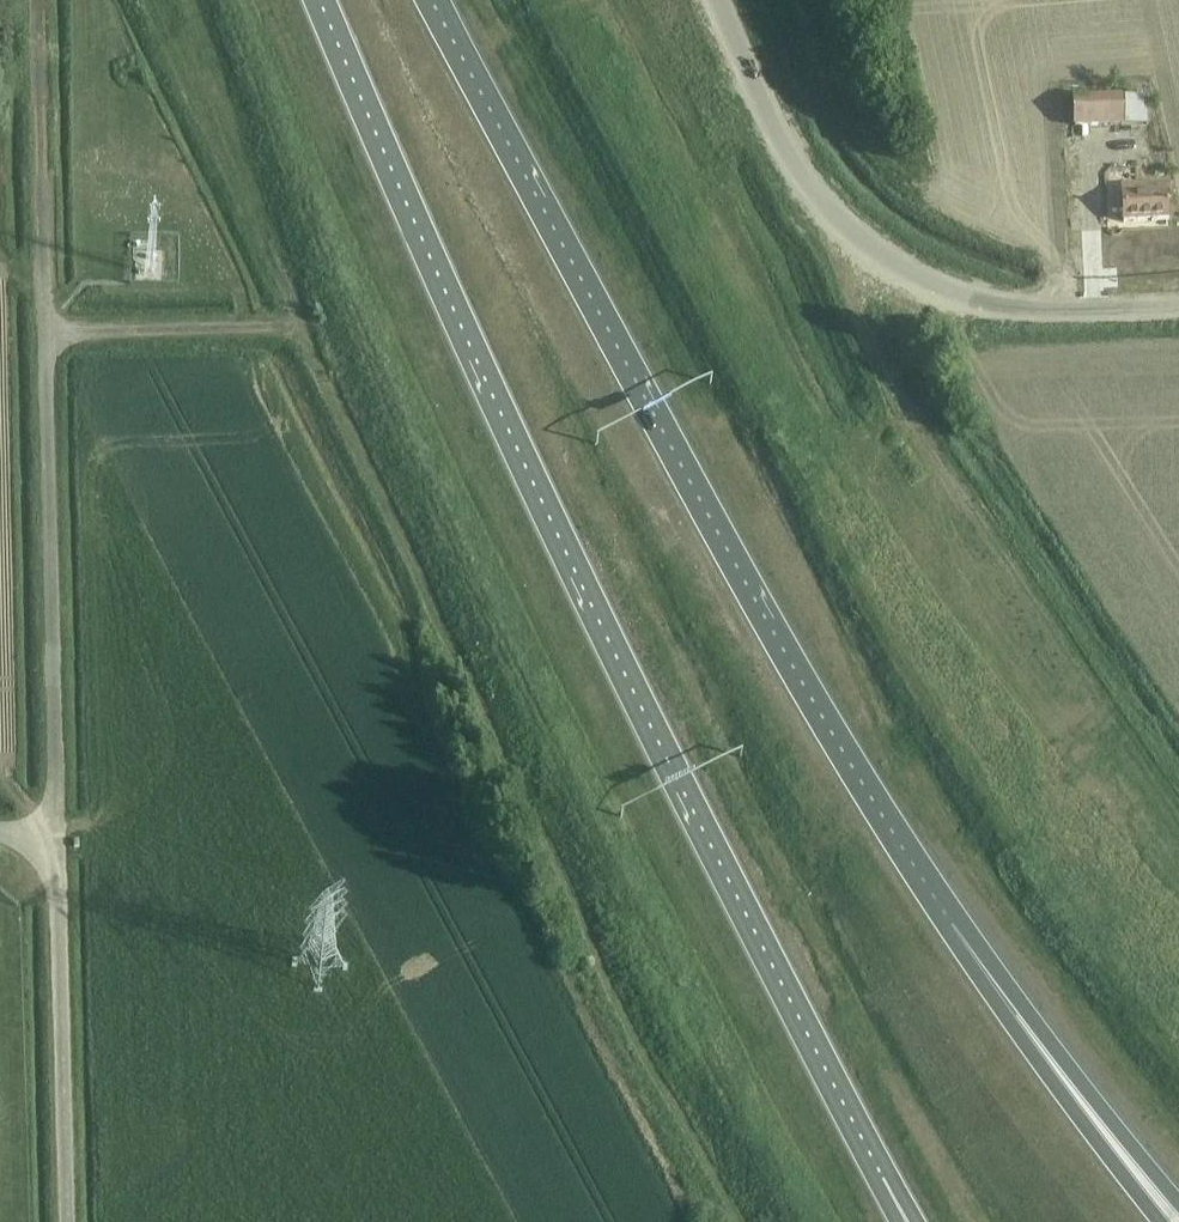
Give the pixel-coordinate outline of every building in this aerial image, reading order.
[(1122,126),(1121,97),(1073,98),(1074,127),(1122,126)] [(1111,212),(1122,212),(1123,223),(1168,221),(1166,184),(1121,186),(1121,197),(1110,197),(1111,212)]
